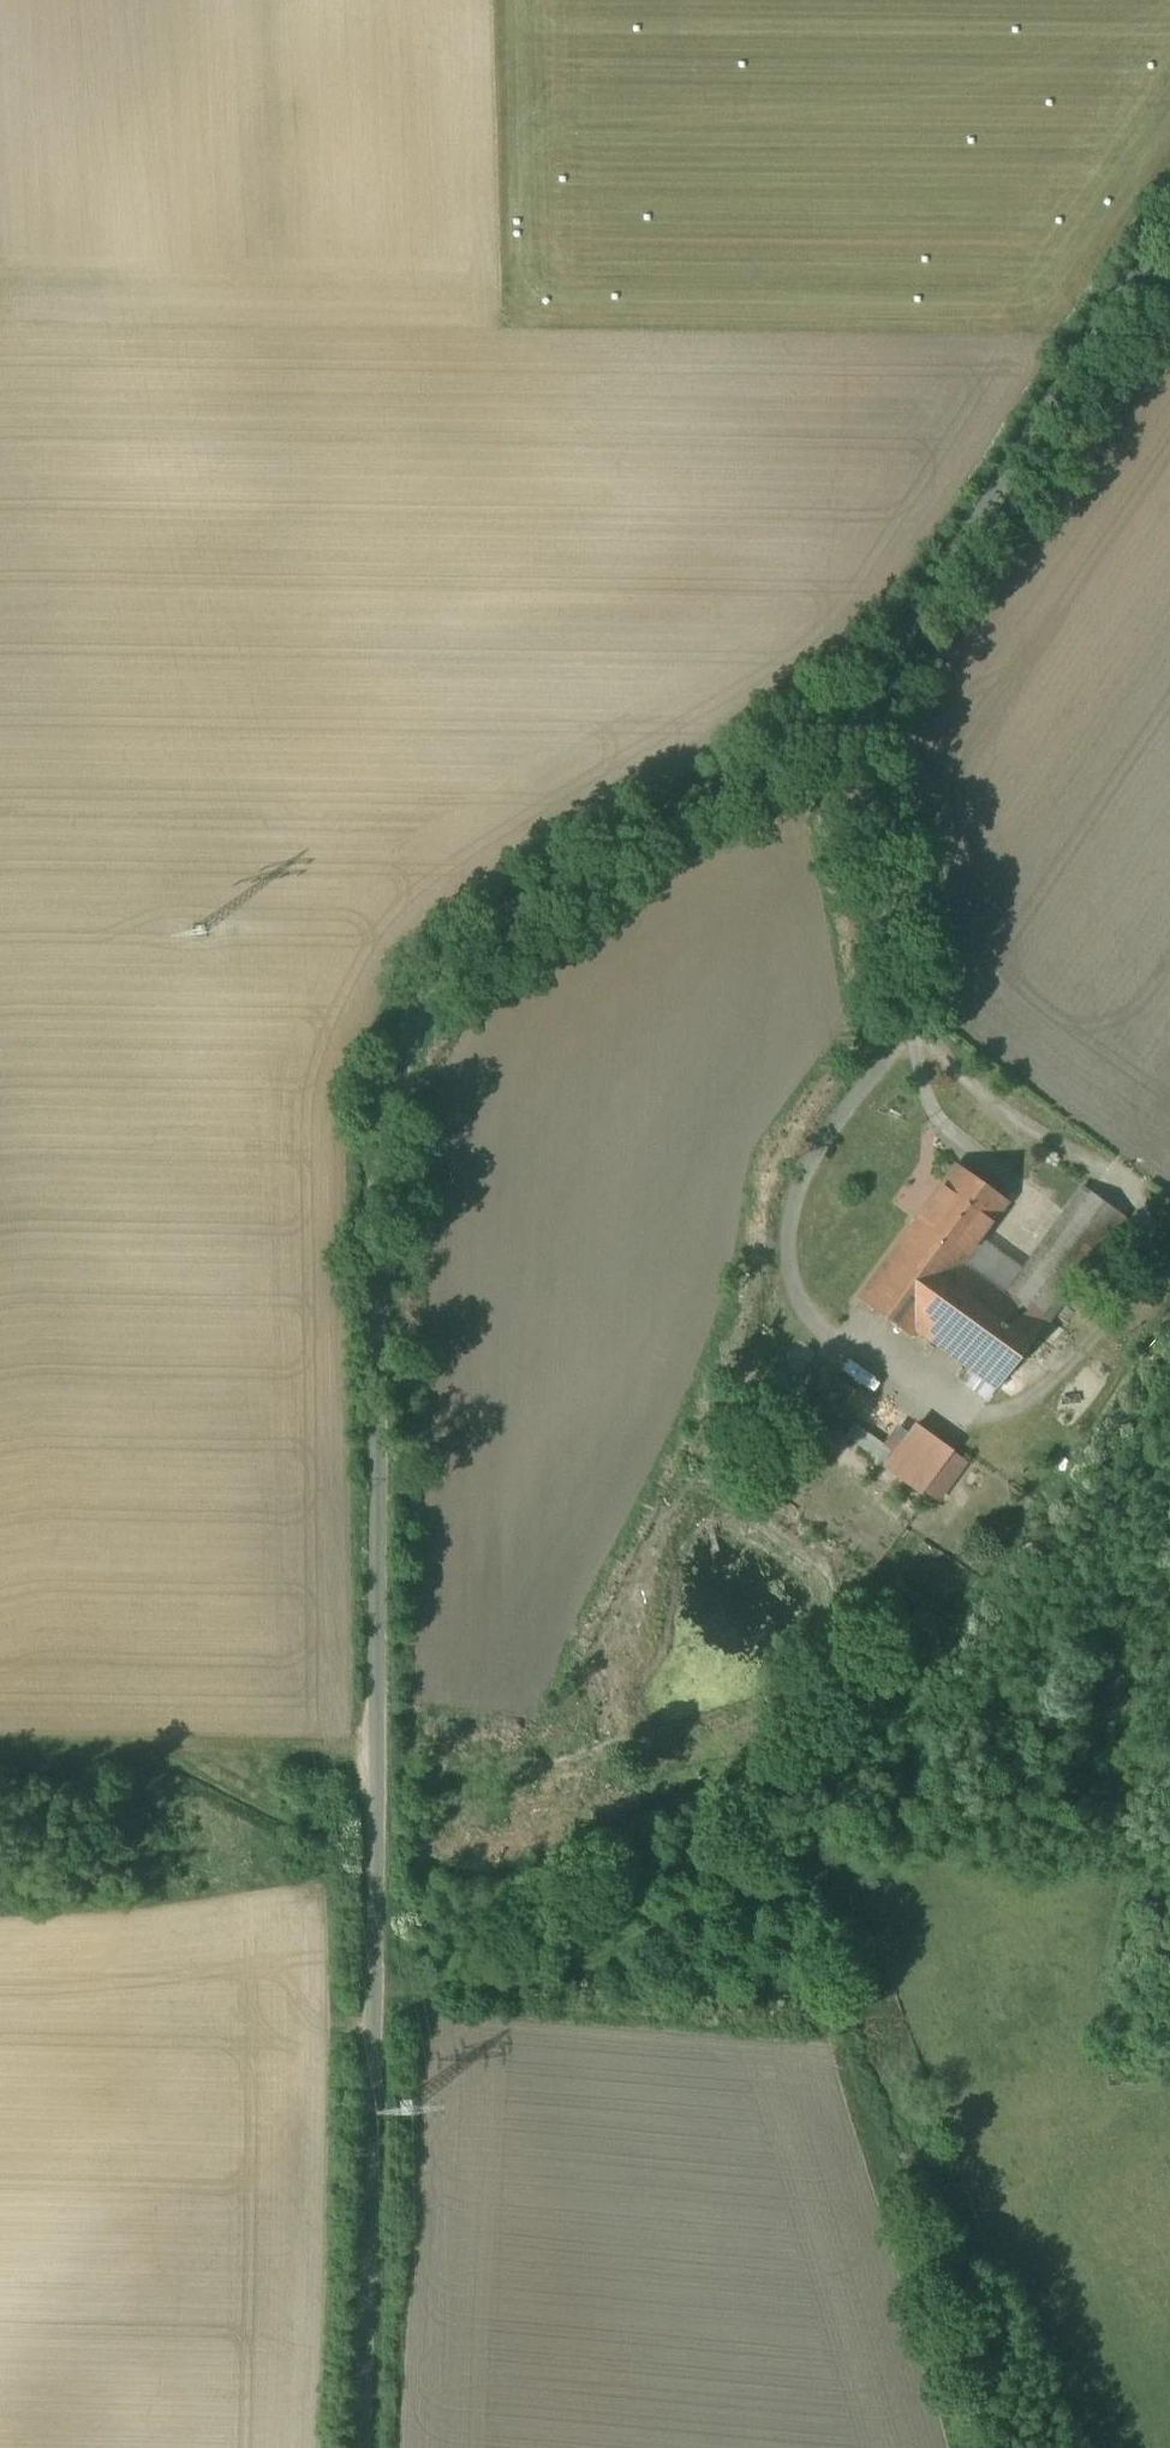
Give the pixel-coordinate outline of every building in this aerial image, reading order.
[(1007,1201),(957,1164),(910,1229),(960,1265),(1007,1201)] [(1006,1298),(960,1265),(915,1328),(997,1387),(1122,1214),(1086,1188),(1006,1298)] [(910,1229),(859,1298),(910,1335),(915,1328),(960,1265),(910,1229)] [(881,1456),(889,1442),(855,1424),(847,1438),(881,1456)] [(950,1451),(915,1425),(889,1461),(924,1487),(950,1451)]
